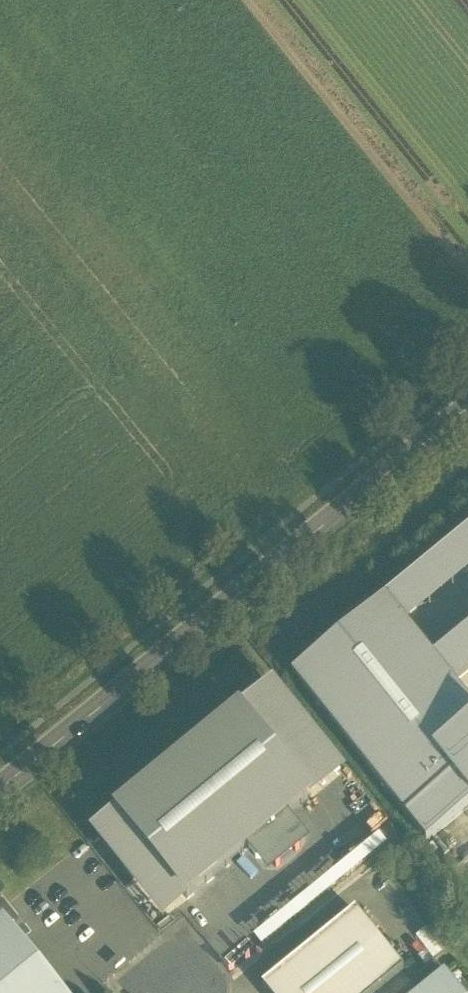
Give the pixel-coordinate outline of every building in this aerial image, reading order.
[(385,597),(405,622),(467,571),(467,530),(385,597)] [(385,597),(292,672),(426,838),(467,805),(467,794),(433,751),(467,723),(467,699),(453,681),(433,656),(405,622),(385,597)] [(433,656),(453,681),(467,669),(467,627),(433,656)] [(240,715),(308,800),(342,773),(273,688),(240,715)] [(119,813),(187,898),(248,848),(286,817),(308,800),(240,715),(119,813)] [(467,794),(467,723),(433,751),(467,794)] [(187,898),(119,813),(96,832),(164,917),(187,898)] [(286,817),(248,848),(256,858),(276,860),(292,847),(294,827),(286,817)] [(307,842),(294,827),(292,847),(276,860),(256,858),(269,873),(307,842)] [(262,986),(267,992),(375,992),(403,970),(354,910),(262,986)] [(5,917),(0,921),(0,992),(66,992),(5,917)] [(445,972),(419,992),(463,992),(445,972)]
